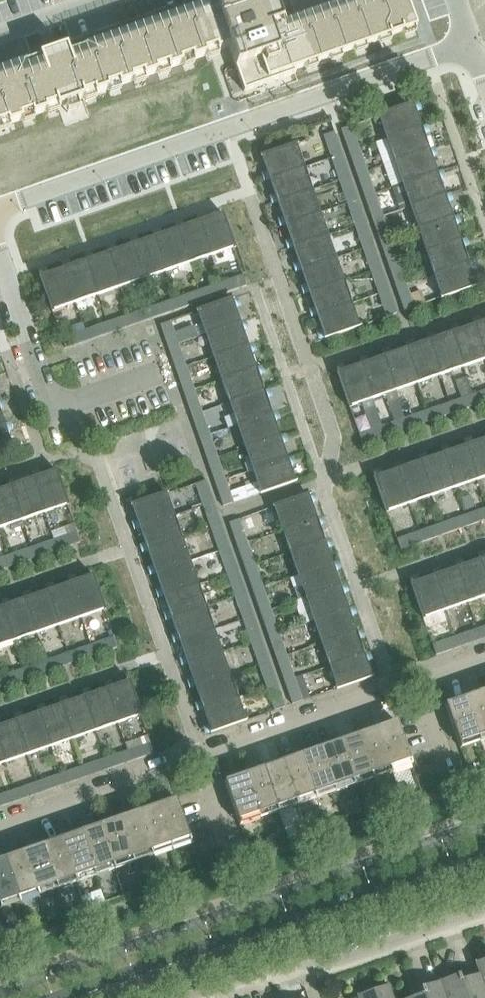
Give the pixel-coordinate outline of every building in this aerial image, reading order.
[(7,121),(9,124),(10,124),(23,120),(21,116),(32,112),(33,116),(34,115),(47,111),(46,107),(56,104),(58,107),(85,98),(83,94),(94,91),(95,94),(108,90),(109,89),(108,86),(118,82),(120,86),(132,81),(134,81),(132,77),(143,73),(144,77),(157,73),(158,72),(157,69),(167,65),(168,69),(181,64),(183,64),(181,60),(192,56),(193,60),(229,47),(244,92),(296,73),(295,70),(306,66),(305,62),(315,59),(316,62),(318,62),(330,57),(329,54),(340,50),(341,54),(343,53),(355,49),(354,45),(364,41),(365,45),(367,44),(380,40),(378,37),(389,33),(390,37),(392,36),(404,32),(403,28),(413,24),(414,28),(417,27),(407,0),(369,0),(354,5),(329,14),(305,23),(284,30),(276,9),(273,0),(213,0),(216,8),(192,16),(168,25),(143,34),(119,42),(94,51),(93,51),(94,54),(72,62),(67,46),(40,56),(44,68),(22,76),(21,71),(19,72),(0,78),(0,123),(7,121)] [(378,115),(386,139),(421,127),(416,112),(419,111),(417,103),(414,104),(414,103),(378,115)] [(346,141),(356,138),(352,126),(341,129),(346,141)] [(386,139),(394,162),(429,149),(424,134),(427,133),(424,126),(421,127),(386,139)] [(328,146),(332,158),(342,154),(338,142),(328,146)] [(267,180),(270,179),(305,167),(297,144),(261,156),(262,157),(263,157),(268,172),(265,173),(267,180)] [(364,160),(359,148),(349,152),(353,164),(364,160)] [(394,162),(402,184),(437,172),(432,157),(435,156),(432,148),(429,150),(429,149),(394,162)] [(336,168),(340,180),(350,177),(346,165),(336,168)] [(278,202),(313,190),(305,167),(270,179),(276,194),(272,195),(275,203),(278,202)] [(371,183),(367,171),(357,174),(361,186),(371,183)] [(410,207),(445,195),(439,180),(443,179),(440,171),(437,172),(402,184),(410,207)] [(344,191),(348,203),(358,200),(354,187),(344,191)] [(286,224),(286,225),(321,213),(313,190),(278,202),(284,217),(280,218),(283,226),(286,224)] [(379,206),(375,193),(365,197),(369,209),(379,206)] [(410,207),(418,229),(453,217),(447,202),(451,201),(448,194),(445,195),(410,207)] [(352,213),(356,226),(366,222),(362,210),(352,213)] [(199,218),(200,222),(212,256),(235,248),(223,213),(222,213),(222,214),(207,219),(206,216),(199,218)] [(294,247),(329,235),(321,213),(286,225),(291,240),(288,241),(291,248),(294,247)] [(387,228),(383,216),(373,219),(377,232),(387,228)] [(418,229),(426,252),(460,240),(455,225),(458,224),(456,216),(453,218),(453,217),(418,229)] [(177,229),(177,230),(189,264),(212,256),(200,222),(185,227),(183,224),(176,226),(177,229)] [(166,272),(189,264),(177,230),(162,235),(161,231),(153,234),(154,237),(166,272)] [(359,236),(364,248),(374,245),(369,232),(359,236)] [(302,270),(337,258),(329,235),(294,247),(299,262),(296,263),(299,271),(302,270)] [(144,280),(166,272),(154,237),(139,243),(138,239),(131,242),(132,245),(144,280)] [(395,251),(391,238),(381,242),(385,254),(395,251)] [(433,275),(468,263),(463,248),(466,247),(464,239),(460,240),(426,252),(433,275)] [(121,288),(144,280),(132,245),(117,251),(115,247),(108,250),(109,253),(121,288)] [(98,296),(121,288),(109,253),(94,258),(93,255),(85,258),(86,261),(98,296)] [(367,259),(371,271),(382,267),(377,255),(367,259)] [(310,292),(344,280),(337,258),(302,270),(307,285),(304,286),(306,294),(310,292)] [(76,304),(98,296),(86,261),(71,266),(70,263),(63,265),(64,269),(76,304)] [(403,273),(399,261),(389,265),(393,277),(403,273)] [(433,275),(442,298),(477,286),(477,285),(476,285),(471,270),(474,269),(472,262),(468,263),(433,275)] [(52,312),(76,304),(64,269),(49,274),(48,271),(40,273),(41,276),(40,276),(52,312)] [(375,281),(379,293),(389,290),(385,278),(375,281)] [(233,279),(220,284),(224,294),(236,290),(233,279)] [(344,280),(310,292),(315,308),(312,309),(314,316),(318,315),(352,303),(344,280)] [(411,296),(407,284),(396,287),(401,299),(411,296)] [(198,291),(201,302),(213,297),(210,287),(198,291)] [(419,293),(411,296),(414,306),(415,308),(423,305),(419,293)] [(187,295),(175,299),(179,309),(191,305),(187,295)] [(205,335),(240,323),(235,308),(238,306),(235,299),(233,300),(233,299),(197,311),(205,335)] [(393,300),(383,304),(387,316),(397,313),(393,300)] [(165,303),(152,307),(156,317),(168,313),(165,303)] [(318,315),(323,330),(320,331),(322,339),(325,338),(325,339),(360,327),(352,303),(318,315)] [(142,311),(130,315),(133,325),(146,321),(142,311)] [(120,319),(107,323),(111,333),(123,329),(120,319)] [(482,323),(481,319),(473,322),(475,325),(474,325),(484,355),(484,322),(482,323)] [(165,337),(175,333),(171,321),(161,325),(165,337)] [(205,335),(213,357),(248,345),(243,330),(246,329),(243,322),(240,323),(205,335)] [(82,324),(72,327),(74,334),(78,344),(88,341),(85,331),(82,324)] [(474,325),(459,331),(458,327),(451,330),(452,333),(464,368),(484,360),(484,355),(474,325)] [(97,326),(85,331),(88,341),(100,337),(97,326)] [(193,326),(175,333),(178,344),(197,337),(194,327),(193,326)] [(464,368),(452,333),(437,338),(436,335),(428,338),(429,341),(441,376),(464,368)] [(78,344),(74,334),(62,339),(66,349),(78,344)] [(441,376),(429,341),(414,346),(413,343),(406,346),(407,349),(406,349),(419,384),(441,376)] [(183,356),(178,344),(168,347),(173,360),(183,356)] [(221,380),(256,368),(251,353),(254,352),(251,344),(248,345),(213,357),(221,380)] [(419,384),(406,349),(391,354),(390,351),(383,354),(384,357),(396,392),(419,384)] [(396,392),(384,357),(369,362),(368,359),(360,362),(361,365),(373,399),(386,395),(396,392)] [(361,365),(346,370),(345,367),(338,369),(339,372),(337,372),(350,408),(363,403),(373,399),(361,365)] [(186,366),(176,370),(180,382),(191,379),(186,366)] [(221,380),(229,403),(264,391),(258,375),(262,374),(259,367),(256,368),(221,380)] [(467,378),(457,381),(462,399),(466,409),(471,407),(474,406),(476,405),(473,395),(467,378)] [(198,401),(194,389),(184,392),(188,405),(198,401)] [(229,403),(237,425),(272,413),(266,398),(270,397),(267,390),(264,391),(229,403)] [(473,395),(476,405),(484,402),(484,391),(473,395)] [(396,392),(386,395),(395,422),(398,432),(402,431),(406,430),(408,429),(405,419),(396,392)] [(204,401),(211,416),(229,408),(222,393),(204,401)] [(373,399),(363,403),(372,430),(376,440),(379,439),(383,438),(386,437),(382,427),(373,399)] [(462,399),(450,403),(454,413),(466,409),(462,399)] [(440,407),(427,411),(431,421),(443,417),(440,407)] [(206,424),(202,411),(192,415),(196,427),(206,424)] [(237,425),(245,448),(279,436),(274,421),(277,420),(275,412),(272,413),(237,425)] [(417,415),(405,419),(408,429),(421,425),(417,415)] [(395,422),(382,427),(386,437),(398,432),(395,422)] [(0,425),(0,452),(14,447),(13,446),(12,447),(7,431),(10,430),(8,423),(5,424),(0,425)] [(376,440),(372,430),(360,435),(363,445),(376,440)] [(214,446),(210,434),(200,438),(204,450),(214,446)] [(253,471),(287,459),(282,443),(285,442),(283,435),(280,436),(279,436),(245,448),(250,462),(253,471)] [(473,443),(472,440),(465,443),(466,446),(478,481),(484,478),(484,439),(473,443)] [(478,481),(466,446),(451,451),(449,448),(442,451),(443,454),(455,489),(478,481)] [(455,489),(443,454),(428,459),(427,456),(419,459),(420,462),(432,497),(455,489)] [(222,469),(218,457),(208,460),(212,472),(222,469)] [(253,471),(261,494),(296,482),(296,481),(295,481),(290,466),(293,465),(291,458),(287,459),(253,471)] [(432,497),(420,462),(405,467),(404,464),(397,467),(398,470),(410,504),(432,497)] [(34,478),(33,479),(45,513),(69,505),(57,469),(55,470),(56,471),(41,476),(40,473),(33,475),(34,478)] [(410,504),(398,470),(383,475),(382,472),(374,474),(375,477),(374,477),(386,513),(410,504)] [(11,486),(23,521),(45,513),(33,479),(18,484),(17,480),(10,483),(11,486)] [(230,492),(226,479),(215,483),(220,495),(230,492)] [(0,529),(23,521),(11,486),(0,490),(0,529)] [(200,493),(204,506),(214,502),(210,490),(200,493)] [(140,528),(141,528),(175,516),(167,493),(132,505),(132,506),(133,506),(138,520),(135,522),(137,529),(140,528)] [(282,530),(316,518),(311,503),(314,502),(312,495),(310,496),(309,494),(274,507),(282,530)] [(470,496),(462,498),(466,509),(474,507),(470,496)] [(477,511),(465,515),(469,526),(481,521),(477,511)] [(207,516),(212,528),(222,525),(218,512),(207,516)] [(148,550),(148,551),(183,539),(175,516),(141,528),(146,543),(143,544),(145,552),(148,550)] [(290,553),(324,541),(319,526),(322,525),(320,517),(317,518),(316,518),(282,530),(290,553)] [(234,535),(244,531),(239,519),(229,523),(234,535)] [(455,519),(443,523),(446,533),(458,529),(455,519)] [(423,541),(436,537),(432,527),(420,531),(423,541)] [(215,539),(220,551),(230,547),(226,535),(215,539)] [(413,545),(410,535),(397,539),(401,549),(413,545)] [(66,536),(54,540),(58,550),(70,546),(66,536)] [(156,573),(191,561),(183,539),(148,551),(154,566),(151,567),(153,574),(156,573)] [(298,575),(332,563),(327,548),(330,547),(328,540),(324,541),(290,553),(298,575)] [(252,554),(247,542),(237,545),(241,557),(252,554)] [(44,544),(31,548),(35,558),(47,554),(44,544)] [(21,552),(9,556),(12,566),(25,562),(21,552)] [(202,558),(191,561),(199,584),(210,580),(202,558)] [(223,561),(228,573),(238,570),(233,558),(223,561)] [(480,560),(465,565),(464,562),(456,565),(457,568),(469,603),(484,597),(484,575),(480,560)] [(164,596),(199,584),(191,561),(156,573),(162,588),(158,590),(161,597),(164,596)] [(305,598),(340,586),(335,571),(338,570),(335,562),(332,564),(332,563),(298,575),(305,598)] [(259,577),(255,564),(245,568),(249,580),(259,577)] [(469,603),(457,568),(442,573),(441,570),(434,573),(435,576),(434,576),(447,611),(469,603)] [(70,583),(70,584),(82,618),(106,610),(93,574),(92,575),(92,576),(78,581),(77,578),(69,580),(70,583)] [(447,611),(434,576),(420,581),(419,578),(411,581),(412,583),(411,583),(423,619),(447,611)] [(231,584),(235,596),(246,592),(241,580),(231,584)] [(82,618),(70,584),(55,589),(54,586),(46,588),(47,591),(59,626),(82,618)] [(172,618),(172,619),(207,607),(199,584),(164,596),(170,611),(166,612),(169,620),(172,618)] [(313,621),(348,609),(343,594),(346,592),(343,585),(340,586),(305,598),(313,621)] [(267,599),(263,587),(253,590),(257,603),(267,599)] [(296,589),(280,595),(287,611),(304,605),(300,594),(298,595),(296,589)] [(25,599),(37,634),(59,626),(47,591),(32,597),(31,594),(24,596),(25,599)] [(2,607),(14,642),(37,634),(25,599),(9,605),(8,601),(1,604),(2,607)] [(239,606),(243,619),(253,615),(249,603),(239,606)] [(2,607),(0,608),(0,647),(14,642),(2,607)] [(180,641),(215,629),(207,607),(172,619),(177,634),(174,635),(177,642),(180,641)] [(321,643),(356,631),(351,616),(354,615),(351,608),(348,609),(313,621),(321,643)] [(275,622),(271,609),(261,613),(265,625),(275,622)] [(247,629),(251,641),(261,638),(257,625),(247,629)] [(188,664),(223,652),(215,629),(180,641),(185,656),(182,658),(185,665),(188,664)] [(329,666),(364,654),(359,639),(362,638),(359,630),(356,632),(356,631),(321,643),(329,666)] [(283,644),(279,632),(269,636),(273,648),(283,644)] [(468,633),(455,637),(459,647),(471,643),(468,633)] [(103,641),(91,645),(94,655),(107,651),(103,641)] [(448,651),(445,641),(433,645),(436,655),(448,651)] [(40,643),(29,647),(35,665),(46,661),(40,643)] [(255,651),(259,664),(269,660),(265,648),(255,651)] [(80,649),(68,653),(72,663),(84,659),(80,649)] [(196,686),(196,687),(231,675),(223,652),(188,664),(193,679),(190,680),(193,688),(196,686)] [(329,666),(337,690),(373,677),(373,676),(372,676),(366,662),(370,661),(367,653),(364,654),(329,666)] [(291,667),(287,655),(277,658),(281,670),(291,667)] [(46,661),(49,671),(61,667),(58,657),(46,661)] [(35,665),(23,669),(26,679),(39,675),(35,665)] [(263,674),(267,686),(277,683),(273,671),(263,674)] [(13,673),(0,677),(4,687),(16,683),(13,673)] [(204,709),(238,697),(231,675),(196,687),(201,702),(198,703),(201,710),(204,709)] [(299,690),(295,677),(284,681),(289,693),(299,690)] [(106,686),(107,689),(119,724),(142,716),(130,680),(129,680),(129,681),(114,686),(113,683),(106,686)] [(96,732),(119,724),(107,689),(91,694),(90,691),(83,694),(84,697),(96,732)] [(484,739),(484,693),(484,691),(465,697),(480,741),(484,739)] [(281,693),(271,697),(275,709),(285,705),(281,693)] [(73,740),(96,732),(84,697),(69,702),(68,699),(60,702),(61,705),(73,740)] [(238,697),(204,709),(209,724),(206,725),(208,733),(211,732),(211,733),(247,721),(238,697)] [(480,741),(465,697),(445,704),(461,748),(480,741)] [(51,747),(73,740),(61,705),(46,710),(45,707),(38,710),(39,713),(51,747)] [(28,755),(51,747),(39,713),(24,718),(22,715),(15,717),(16,721),(28,755)] [(6,763),(28,755),(16,721),(1,726),(0,723),(0,748),(6,763)] [(412,765),(397,721),(377,728),(392,772),(412,765)] [(377,728),(358,735),(374,778),(392,772),(377,728)] [(149,735),(125,743),(128,751),(140,747),(150,743),(152,743),(149,735)] [(355,785),(374,778),(358,735),(339,741),(355,785)] [(336,791),(355,785),(339,741),(321,748),(336,791)] [(128,751),(127,751),(131,761),(143,757),(140,747),(128,751)] [(317,798),(336,791),(321,748),(301,754),(317,798)] [(301,754),(282,761),(298,805),(317,798),(301,754)] [(117,755),(105,759),(108,769),(121,765),(117,755)] [(282,761),(264,768),(279,811),(298,805),(282,761)] [(95,763),(82,767),(86,777),(98,773),(95,763)] [(260,818),(279,811),(264,768),(245,774),(260,818)] [(72,771),(60,775),(63,785),(75,781),(72,771)] [(260,818),(245,774),(225,781),(240,825),(260,818)] [(49,778),(37,783),(41,793),(53,788),(49,778)] [(27,786),(14,790),(18,801),(30,796),(27,786)] [(410,786),(399,790),(402,797),(413,793),(410,786)] [(176,798),(157,805),(172,849),(192,842),(176,798)] [(358,800),(343,805),(347,816),(361,811),(358,800)] [(153,855),(172,849),(157,805),(138,812),(153,855)] [(134,862),(153,855),(138,812),(119,818),(134,862)] [(100,825),(115,868),(134,862),(119,818),(100,825)] [(115,868),(100,825),(81,831),(96,875),(115,868)] [(96,875),(81,831),(62,838),(77,882),(96,875)] [(58,888),(77,882),(62,838),(43,845),(58,888)] [(39,895),(58,888),(43,845),(24,851),(39,895)] [(24,851),(5,858),(20,902),(39,895),(24,851)] [(5,858),(0,860),(0,907),(1,908),(20,902),(5,858)] [(54,910),(46,913),(49,921),(57,918),(54,910)] [(475,963),(479,974),(480,974),(484,988),(484,959),(475,963)] [(479,974),(462,980),(460,975),(440,981),(446,997),(484,997),(484,988),(480,974),(479,974)] [(440,981),(421,988),(423,994),(411,997),(446,997),(440,981)] [(389,985),(358,996),(358,997),(394,997),(389,985)]
